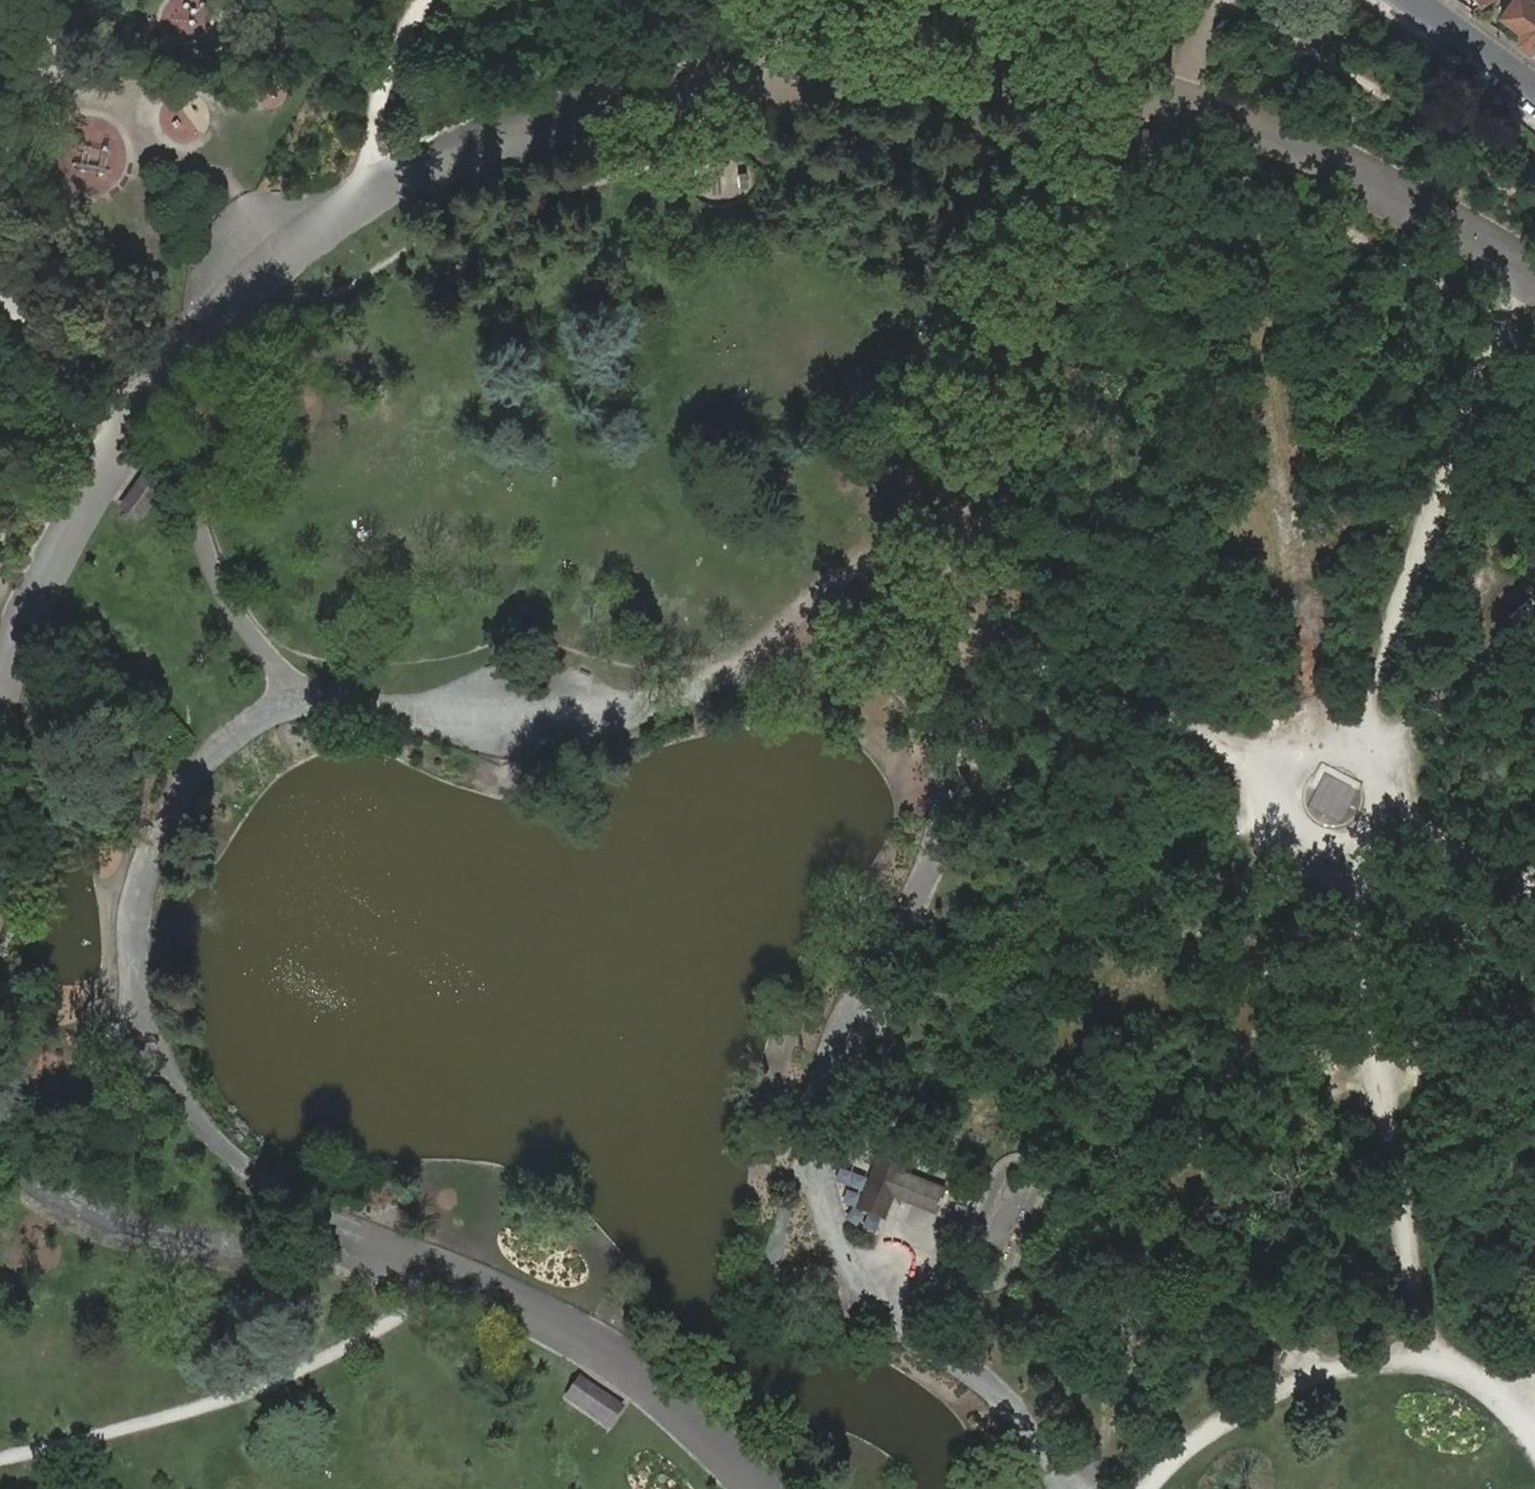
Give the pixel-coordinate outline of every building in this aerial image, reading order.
[(1530,52),(1534,49),(1534,6),(1527,0),(1513,0),(1501,16),(1515,27),(1517,43),(1530,52)] [(1183,138),(1129,123),(1122,150),(1146,156),(1176,164),(1183,138)] [(691,199),(704,207),(715,212),(733,216),(742,213),(756,203),(763,190),(762,179),(758,163),(744,152),(729,153),(709,159),(693,177),(691,199)] [(155,476),(143,468),(123,499),(135,507),(155,476)] [(1326,772),(1310,806),(1341,821),(1357,788),(1326,772)] [(884,1215),(892,1194),(900,1173),(908,1153),(885,1144),(861,1206),(884,1215)] [(900,1173),(892,1194),(917,1204),(925,1182),(900,1173)] [(627,1404),(579,1370),(567,1387),(615,1421),(627,1404)]
